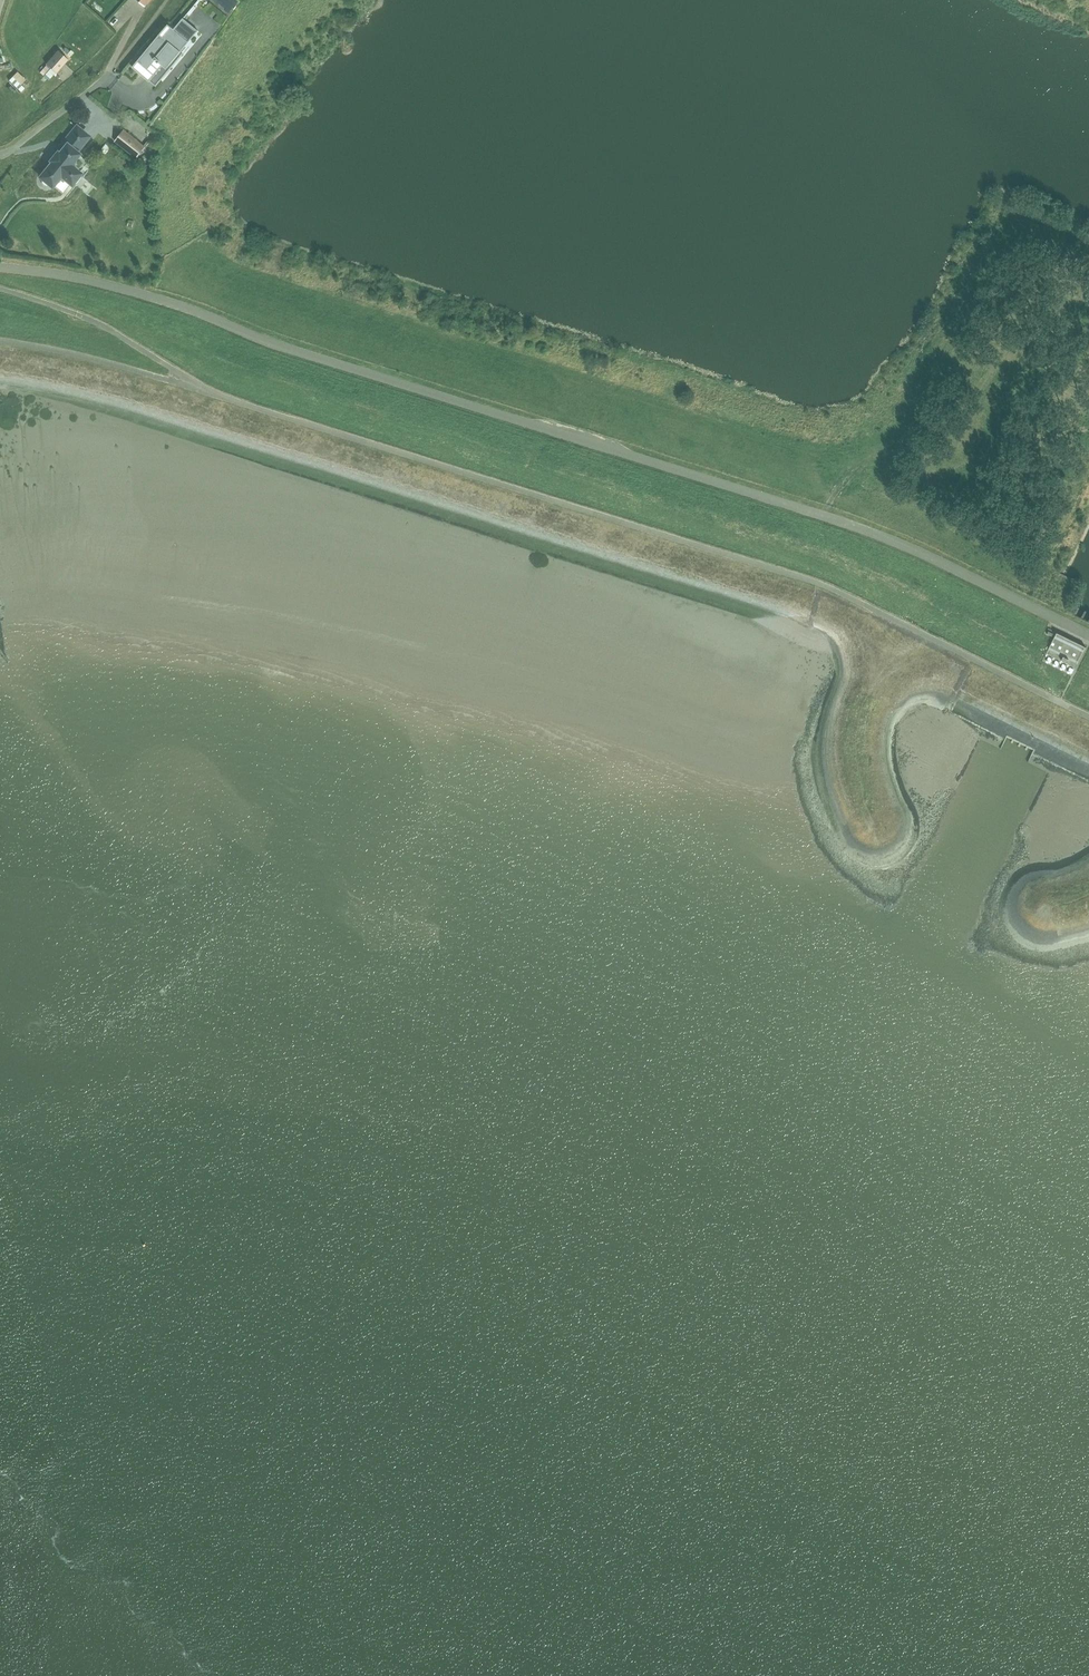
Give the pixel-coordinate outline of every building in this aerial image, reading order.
[(133,66),(132,67),(136,70),(143,75),(146,78),(151,71),(157,76),(158,76),(157,77),(158,79),(172,62),(174,63),(175,64),(183,54),(181,51),(185,46),(198,31),(197,30),(188,41),(177,32),(175,34),(173,32),(174,30),(174,29),(171,27),(167,33),(160,41),(157,38),(133,66)] [(56,73),(68,59),(58,50),(46,64),(56,73)] [(17,73),(12,78),(21,86),(24,83),(26,81),(17,73)] [(42,177),(41,179),(41,182),(42,184),(44,185),(47,186),(49,185),(51,184),(52,184),(59,176),(70,185),(81,171),(70,162),(77,153),(75,151),(89,134),(78,125),(60,147),(61,147),(58,151),(59,152),(52,159),(54,161),(41,176),(42,177)] [(124,130),(115,141),(136,158),(145,147),(124,130)] [(1075,669),(1086,647),(1056,632),(1042,662),(1073,677),(1076,672),(1078,672),(1078,671),(1075,669)]
